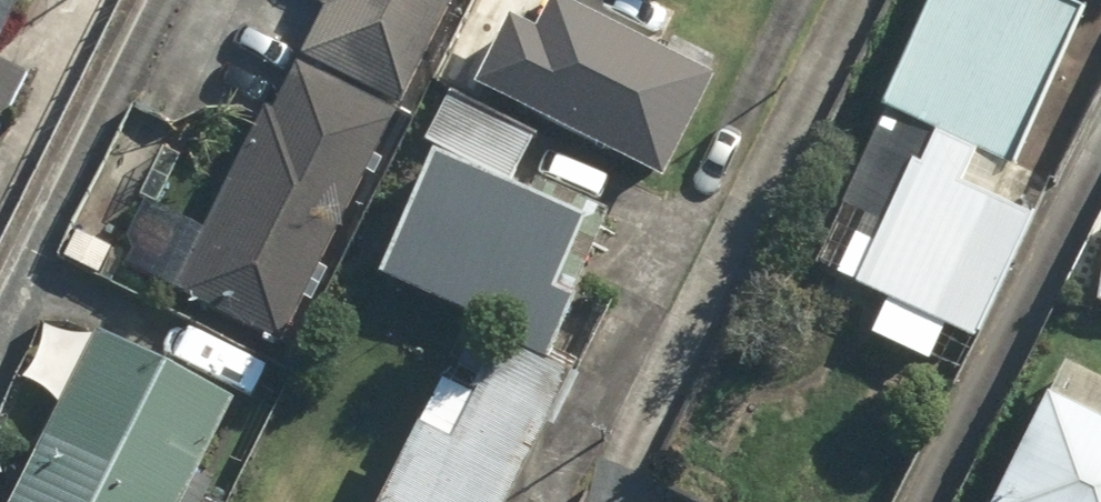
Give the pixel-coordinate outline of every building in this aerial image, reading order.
[(9,0),(0,0),(0,17),(9,0)] [(314,6),(322,10),(298,59),(395,107),(449,0),(317,0),(314,6)] [(535,10),(647,66),(679,4),(673,1),(673,0),(540,0),(535,10)] [(874,107),(885,112),(976,149),(1017,165),(1079,13),(1047,0),(917,0),(874,107)] [(398,109),(285,55),(171,295),(283,349),(398,109)] [(31,76),(0,61),(0,139),(31,76)] [(422,141),(508,185),(532,138),(446,94),(422,141)] [(976,149),(885,112),(821,270),(883,295),(866,337),(958,374),(1023,214),(960,189),(976,149)] [(460,327),(382,501),(509,501),(566,374),(550,367),(468,331),(460,327)] [(230,403),(90,333),(6,501),(200,501),(209,483),(194,475),(230,403)] [(990,501),(1100,501),(1100,386),(1092,382),(1095,376),(1080,368),(1077,374),(1058,365),(990,501)]
